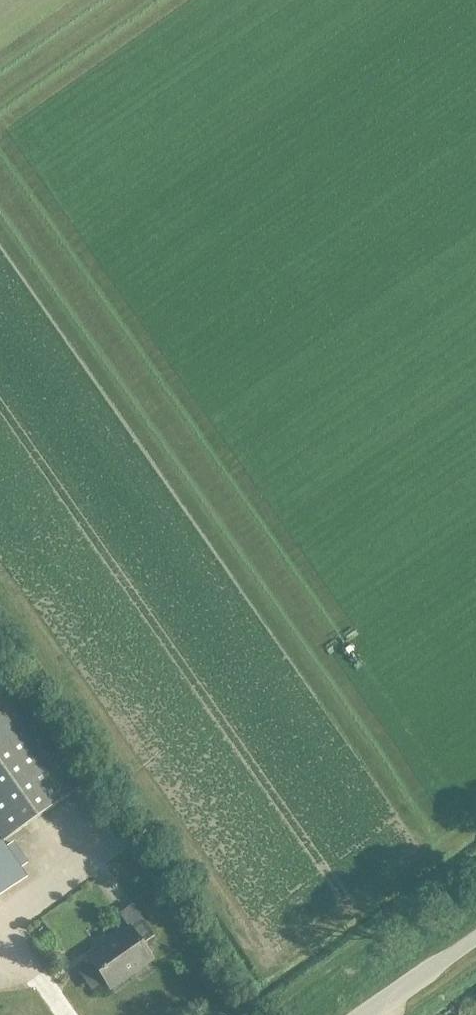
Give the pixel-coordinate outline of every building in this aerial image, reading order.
[(3,841),(69,795),(86,783),(0,661),(0,837),(3,841)] [(12,843),(3,849),(17,870),(26,863),(12,843)] [(23,877),(0,845),(0,893),(23,877)] [(89,957),(108,985),(132,969),(133,971),(151,959),(141,945),(154,936),(131,905),(118,914),(129,929),(89,957)]
